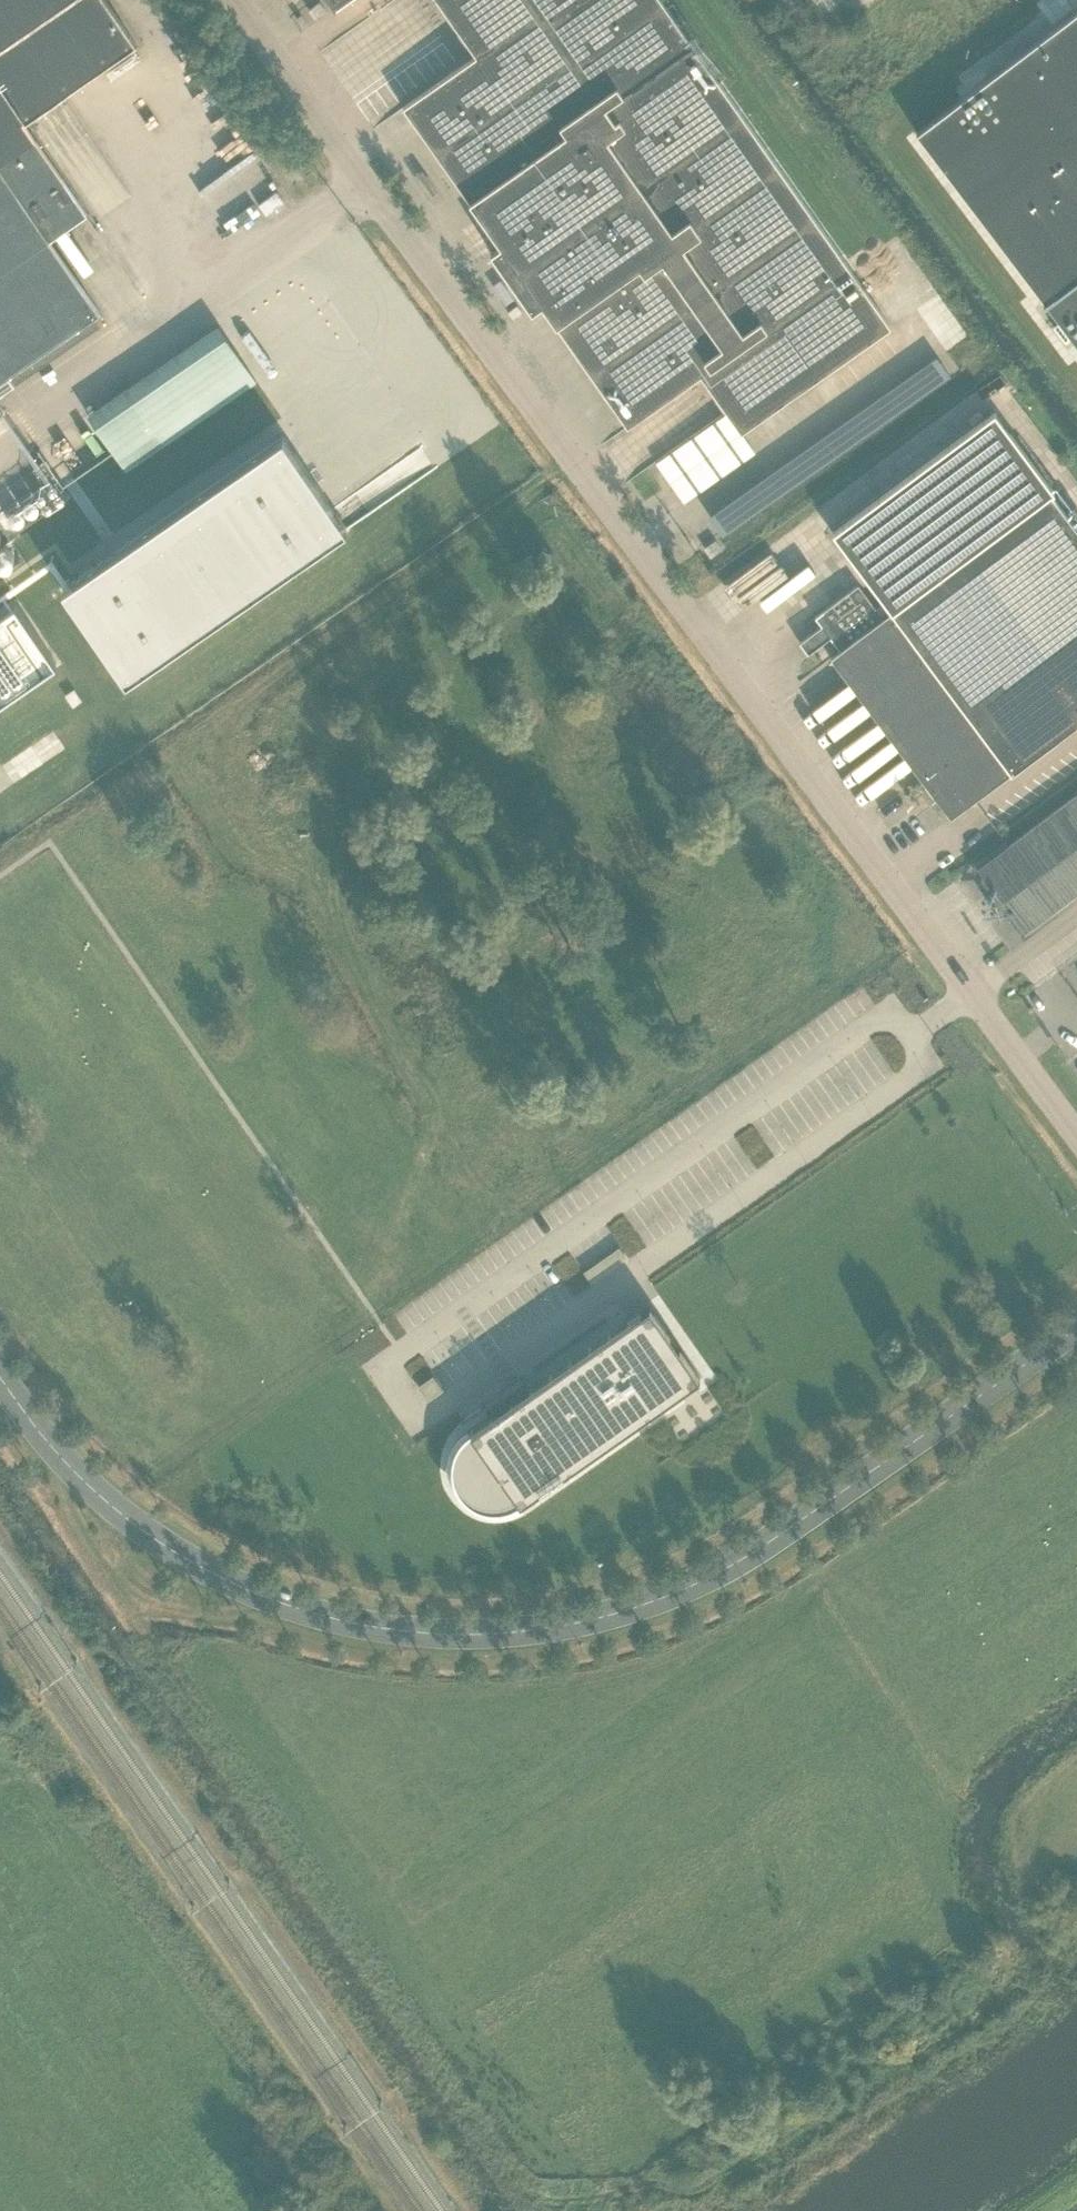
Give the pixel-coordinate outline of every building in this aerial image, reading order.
[(99,311),(49,238),(86,213),(23,121),(135,44),(105,0),(0,0),(0,379),(99,311)] [(333,9),(345,0),(327,0),(333,9)] [(659,0),(435,0),(474,55),(401,107),(499,245),(489,252),(530,311),(540,304),(625,426),(699,374),(739,432),(889,326),(718,83),(725,78),(670,0),(664,0),(661,2),(659,0)] [(915,130),(1076,344),(1076,8),(915,130)] [(218,323),(88,413),(127,469),(257,380),(218,323)] [(841,646),(828,656),(948,816),(1011,769),(1010,768),(1076,719),(1076,529),(1050,492),(1054,490),(995,410),(834,530),(892,608),(883,615),(859,582),(817,613),(822,621),(800,637),(808,648),(830,631),(841,646)] [(275,446),(54,597),(118,689),(338,538),(275,446)] [(0,609),(0,696),(57,656),(16,598),(0,609)] [(1023,931),(1076,890),(1076,792),(976,868),(1023,931)] [(500,1486),(507,1482),(520,1502),(700,1376),(680,1347),(675,1351),(665,1337),(670,1334),(650,1305),(470,1430),(484,1450),(479,1456),(476,1463),(476,1471),(479,1478),(485,1483),(492,1486),(500,1486)] [(433,1375),(418,1386),(428,1399),(443,1389),(433,1375)]
